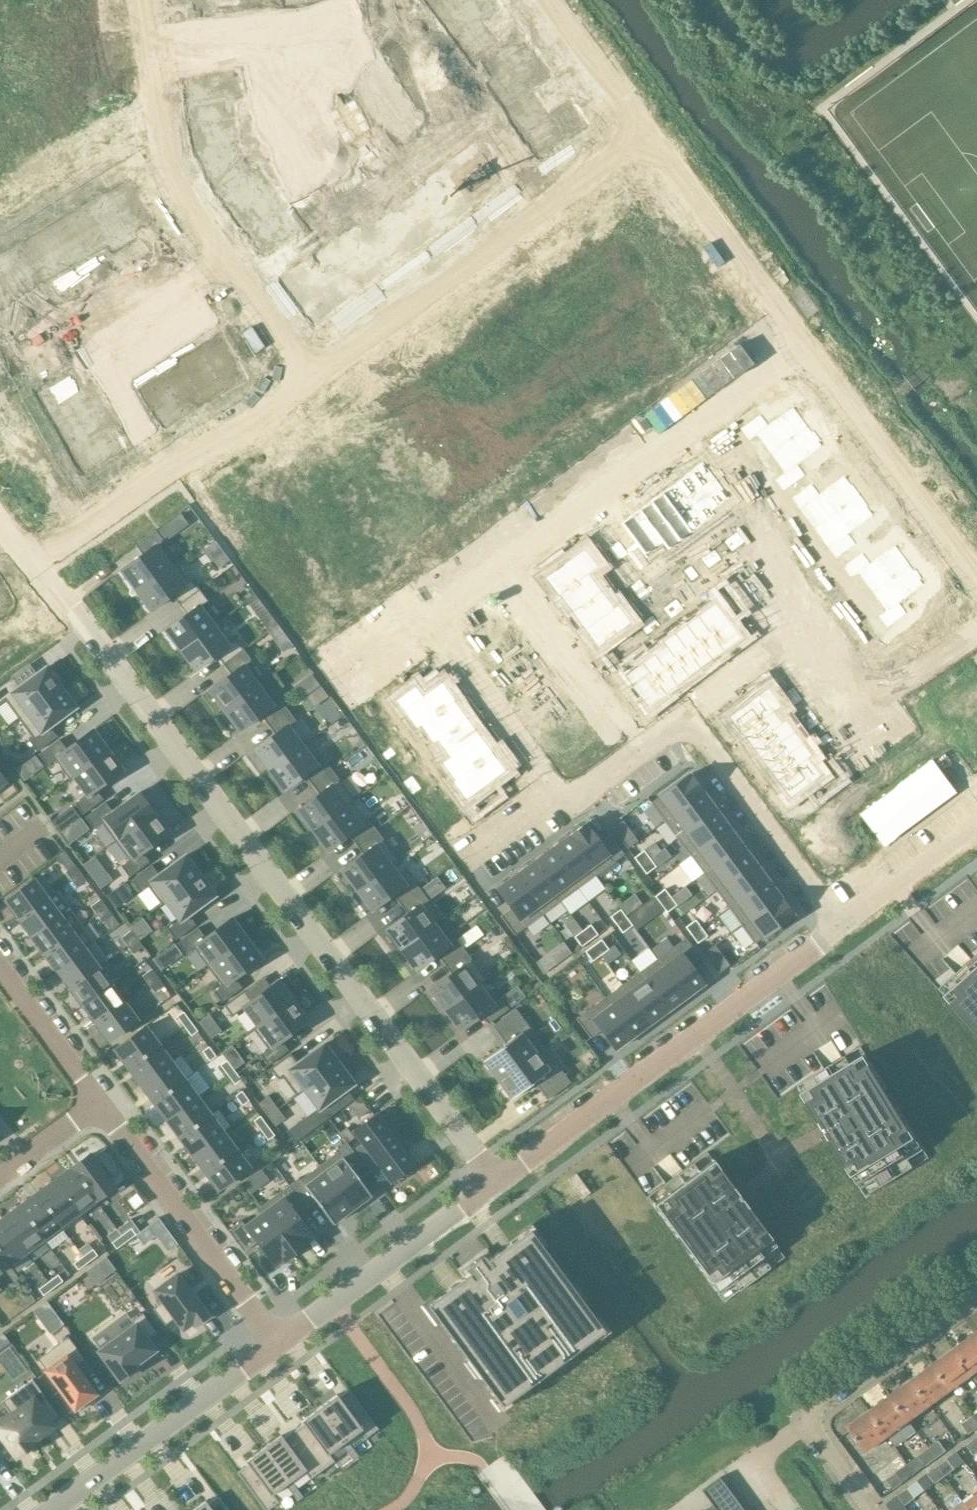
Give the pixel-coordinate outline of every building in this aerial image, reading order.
[(198,8),(213,6),(212,0),(197,0),(198,8)] [(442,19),(450,14),(449,13),(467,0),(428,0),(442,19)] [(449,13),(450,14),(463,32),(456,38),(464,50),(485,34),(477,23),(499,7),(493,0),(467,0),(449,13)] [(399,12),(394,6),(384,13),(389,20),(399,12)] [(229,46),(227,33),(214,35),(216,48),(229,46)] [(490,39),(469,54),(478,66),(486,60),(499,78),(500,79),(534,54),(519,34),(498,49),(490,39)] [(499,78),(492,84),(506,104),(504,105),(513,118),(536,101),(528,89),(548,74),(534,54),(500,79),(499,78)] [(236,72),(186,80),(189,102),(189,103),(230,97),(230,98),(240,96),(236,72)] [(273,78),(265,79),(267,91),(275,90),(273,78)] [(275,90),(267,91),(269,103),(277,102),(275,90)] [(189,102),(188,102),(192,127),(193,126),(233,119),(230,98),(230,97),(189,103),(189,102)] [(540,107),(517,125),(526,137),(528,135),(542,155),(563,139),(564,139),(575,131),(574,131),(585,123),(570,102),(548,118),(540,107)] [(279,112),(271,114),(273,125),(281,124),(279,112)] [(233,119),(193,126),(196,149),(198,149),(204,163),(238,149),(236,143),(237,143),(233,119)] [(451,124),(442,131),(446,138),(456,130),(451,124)] [(473,132),(480,142),(487,137),(480,127),(473,132)] [(442,131),(432,138),(437,145),(446,138),(442,131)] [(289,134),(283,138),(290,148),(296,143),(289,134)] [(487,151),(494,146),(487,137),(480,142),(487,151)] [(296,143),(290,148),(297,158),(304,153),(296,143)] [(482,146),(463,160),(488,194),(507,180),(482,146)] [(238,149),(204,163),(210,177),(209,179),(223,198),(256,173),(256,172),(242,154),(241,155),(238,149)] [(416,150),(407,157),(412,163),(421,156),(416,150)] [(407,157),(397,164),(402,170),(412,163),(407,157)] [(463,160),(446,173),(470,206),(488,194),(463,160)] [(256,173),(223,198),(236,215),(236,216),(274,188),(259,169),(256,172),(256,173)] [(316,170),(310,175),(317,185),(323,180),(316,170)] [(446,173),(428,186),(453,219),(454,219),(470,206),(446,173)] [(323,180),(317,185),(324,194),(331,190),(323,180)] [(373,181),(364,189),(368,195),(378,188),(373,181)] [(108,194),(107,195),(108,195),(109,195),(130,231),(129,231),(129,232),(130,231),(151,219),(129,182),(108,194)] [(428,186),(410,200),(435,233),(434,233),(435,234),(454,220),(454,219),(453,219),(428,186)] [(236,215),(235,216),(250,236),(251,235),(250,234),(283,210),(284,210),(288,208),(274,188),(236,216),(236,215)] [(364,189),(354,196),(359,202),(368,195),(364,189)] [(108,195),(89,206),(110,242),(129,231),(130,231),(109,195),(108,195)] [(410,200),(391,214),(416,247),(434,233),(435,233),(410,200)] [(89,206),(69,218),(90,254),(110,242),(89,206)] [(283,210),(250,234),(251,235),(264,253),(297,229),(284,210),(283,210)] [(331,213),(321,220),(326,226),(336,219),(331,213)] [(321,220),(312,227),(316,233),(326,226),(321,220)] [(361,236),(360,236),(385,270),(404,255),(379,222),(361,236)] [(355,228),(337,242),(367,282),(385,270),(360,236),(361,236),(355,228)] [(50,230),(30,241),(51,277),(71,265),(50,230)] [(165,235),(158,239),(164,249),(171,245),(165,235)] [(296,238),(286,245),(291,252),(301,245),(296,238)] [(30,241),(10,253),(31,288),(51,277),(30,241)] [(337,242),(319,255),(325,263),(325,262),(350,295),(367,282),(337,242)] [(286,245),(277,253),(282,259),(291,252),(286,245)] [(12,300),(12,299),(31,288),(10,253),(0,259),(0,280),(12,300)] [(133,257),(122,263),(126,270),(137,264),(133,257)] [(309,274),(308,275),(333,308),(333,307),(350,295),(325,262),(325,263),(309,274)] [(122,263),(112,269),(116,276),(126,270),(122,263)] [(303,266),(283,280),(296,299),(304,310),(314,323),(334,308),(333,307),(333,308),(308,275),(309,274),(303,266)] [(12,301),(13,300),(12,299),(12,300),(0,280),(0,308),(12,301)] [(93,280),(83,286),(87,293),(97,287),(93,280)] [(83,286),(73,292),(77,299),(87,293),(83,286)] [(54,303),(44,309),(48,316),(58,310),(54,303)] [(44,309),(33,315),(37,322),(48,316),(44,309)] [(210,311),(203,315),(209,325),(216,321),(210,311)] [(10,330),(0,336),(4,343),(14,337),(10,330)] [(176,331),(166,337),(170,345),(181,338),(176,331)] [(166,337),(156,344),(160,351),(170,345),(166,337)] [(220,337),(199,350),(199,351),(200,350),(223,390),(222,390),(223,391),(244,379),(236,365),(237,365),(229,352),(228,352),(220,337)] [(577,348),(570,353),(578,363),(584,358),(577,348)] [(596,372),(595,373),(623,410),(641,397),(626,376),(636,368),(621,348),(610,357),(612,360),(596,372)] [(199,351),(179,362),(182,366),(183,366),(203,401),(222,390),(223,390),(200,350),(199,351)] [(137,354),(127,361),(131,368),(141,361),(137,354)] [(28,360),(17,366),(21,373),(32,367),(28,360)] [(560,361),(554,365),(561,375),(567,370),(560,361)] [(554,365),(547,370),(555,380),(561,375),(554,365)] [(182,366),(163,377),(184,413),(200,404),(203,401),(183,366),(182,366)] [(73,370),(38,390),(50,411),(85,390),(85,389),(73,370)] [(163,377),(142,389),(163,425),(184,413),(163,377)] [(127,378),(120,382),(126,393),(133,389),(127,378)] [(537,378),(531,382),(538,392),(544,388),(537,378)] [(351,388),(340,396),(367,433),(368,432),(386,420),(391,427),(403,419),(388,399),(377,406),(360,382),(359,383),(359,384),(352,390),(351,388)] [(531,382),(524,387),(532,397),(538,392),(531,382)] [(85,390),(50,411),(56,421),(61,431),(105,405),(93,384),(85,389),(85,390)] [(133,389),(126,393),(132,403),(139,399),(133,389)] [(519,392),(511,397),(517,405),(525,399),(519,392)] [(105,405),(61,431),(72,449),(73,450),(109,429),(110,430),(117,425),(105,405)] [(761,414),(741,429),(749,440),(757,434),(771,454),(808,426),(794,407),(795,406),(794,405),(769,424),(761,414)] [(157,414),(150,418),(156,428),(163,424),(157,414)] [(486,415),(479,420),(486,430),(493,425),(486,415)] [(808,426),(771,454),(785,473),(777,478),(786,490),(806,475),(798,465),(824,445),(823,444),(822,445),(820,442),(822,440),(814,428),(811,430),(808,426)] [(72,449),(71,450),(84,471),(97,463),(97,464),(111,456),(121,449),(110,430),(109,429),(73,450),(72,449)] [(452,440),(446,445),(453,455),(459,450),(452,440)] [(446,445),(439,449),(447,459),(453,455),(446,445)] [(429,457),(422,462),(430,472),(436,467),(429,457)] [(260,458),(242,471),(270,509),(271,508),(289,496),(286,492),(285,492),(260,458)] [(472,459),(462,467),(488,503),(500,494),(473,458),(472,459)] [(703,461),(684,475),(685,476),(686,475),(712,511),(713,511),(730,498),(703,461)] [(422,462),(416,467),(424,476),(430,472),(422,462)] [(462,467),(450,475),(477,511),(488,503),(462,467)] [(406,474),(399,479),(407,489),(413,484),(406,474)] [(812,483),(792,498),(813,527),(814,528),(861,494),(852,483),(851,484),(845,476),(846,476),(845,474),(820,494),(812,483)] [(450,475),(438,484),(465,520),(477,511),(450,475)] [(685,476),(674,484),(704,524),(716,515),(713,511),(712,511),(686,475),(685,476)] [(225,482),(206,496),(220,515),(210,523),(224,543),(252,522),(253,522),(225,484),(226,483),(225,482)] [(674,484),(662,493),(692,533),(704,524),(674,484)] [(654,499),(651,501),(680,541),(692,533),(662,493),(654,499)] [(861,494),(814,528),(837,559),(857,544),(849,534),(875,515),(874,514),(873,514),(868,507),(869,506),(861,494)] [(651,501),(639,510),(663,542),(662,543),(668,550),(680,541),(651,501)] [(788,514),(779,501),(759,516),(768,528),(788,514)] [(622,522),(621,522),(636,543),(626,551),(640,571),(652,562),(646,555),(662,543),(663,542),(639,510),(622,522)] [(185,513),(159,529),(166,539),(192,523),(185,513)] [(316,522),(310,526),(317,536),(323,531),(316,522)] [(344,524),(337,528),(345,538),(351,534),(344,524)] [(310,526),(304,531),(311,541),(317,536),(310,526)] [(121,570),(136,591),(169,566),(170,567),(174,564),(159,544),(163,541),(155,530),(135,545),(142,555),(121,570)] [(737,532),(731,537),(738,547),(744,542),(737,532)] [(327,536),(321,541),(328,551),(334,546),(327,536)] [(731,537),(725,541),(732,551),(738,547),(731,537)] [(321,541),(315,545),(322,555),(328,551),(321,541)] [(619,542),(609,549),(613,555),(623,548),(619,542)] [(863,552),(843,567),(851,579),(859,573),(873,592),(910,565),(896,546),(897,545),(897,544),(871,563),(863,552)] [(282,547),(275,552),(282,562),(289,557),(282,547)] [(585,548),(544,578),(558,597),(559,597),(558,596),(589,573),(589,574),(599,567),(585,548)] [(623,548),(613,555),(618,561),(628,554),(623,548)] [(714,549),(708,554),(715,564),(721,559),(714,549)] [(304,553),(298,558),(305,568),(311,563),(304,553)] [(708,554),(701,558),(709,568),(715,564),(708,554)] [(298,558),(291,563),(299,572),(305,568),(298,558)] [(910,565),(873,592),(887,611),(879,617),(888,628),(908,613),(900,603),(926,584),(925,583),(924,584),(922,581),(925,579),(916,567),(913,569),(910,565)] [(183,585),(170,567),(169,566),(136,591),(150,611),(172,595),(179,605),(199,590),(191,579),(183,585)] [(691,566),(684,571),(692,581),(698,576),(691,566)] [(803,575),(810,585),(811,585),(816,580),(809,571),(803,575)] [(589,573),(558,596),(559,597),(571,613),(602,591),(589,574),(589,573)] [(816,580),(811,585),(817,593),(826,587),(819,578),(816,580)] [(640,580),(630,587),(634,593),(644,586),(640,580)] [(644,586),(634,593),(639,599),(649,592),(644,586)] [(180,651),(213,626),(199,607),(207,601),(199,590),(179,605),(186,615),(165,630),(180,651)] [(602,591),(571,613),(573,616),(584,630),(614,608),(614,607),(602,591)] [(714,603),(697,616),(723,652),(741,639),(741,640),(742,639),(727,619),(737,611),(722,591),(711,599),(714,603)] [(676,600),(670,604),(677,614),(684,609),(676,600)] [(614,608),(584,630),(597,648),(596,648),(597,649),(632,623),(618,604),(614,607),(614,608)] [(670,604),(664,609),(671,619),(677,614),(670,604)] [(271,616),(262,623),(268,632),(278,625),(271,616)] [(652,616),(646,620),(653,630),(660,625),(652,616)] [(697,616),(685,624),(712,661),(723,652),(697,616)] [(646,620),(640,625),(647,635),(653,630),(646,620)] [(685,624),(673,633),(700,669),(712,661),(685,624)] [(268,632),(274,640),(283,633),(278,625),(268,632)] [(223,665),(243,650),(235,639),(227,645),(213,626),(180,651),(195,671),(216,655),(223,665)] [(626,628),(620,633),(627,642),(633,638),(626,628)] [(620,633),(613,637),(621,647),(627,642),(620,633)] [(673,633),(661,642),(664,646),(665,645),(689,678),(700,669),(673,633)] [(664,646),(653,654),(677,686),(689,678),(665,645),(664,646)] [(224,710),(258,686),(244,667),(251,661),(243,650),(223,665),(230,675),(209,690),(224,710)] [(643,662),(642,662),(665,695),(666,694),(677,686),(653,654),(643,662)] [(642,662),(623,676),(631,687),(628,689),(637,701),(640,698),(648,709),(667,695),(666,694),(665,695),(642,662)] [(46,667),(20,686),(12,677),(0,686),(0,703),(4,700),(18,718),(61,687),(59,685),(60,685),(48,669),(48,670),(46,667)] [(415,686),(395,700),(416,729),(417,730),(421,727),(420,726),(454,701),(455,701),(456,701),(455,700),(442,682),(423,696),(415,686)] [(267,725),(287,710),(279,699),(271,704),(258,686),(224,710),(239,731),(260,715),(267,725)] [(62,689),(61,687),(18,718),(32,737),(28,740),(36,751),(57,737),(49,727),(76,707),(74,705),(74,704),(63,689),(62,689)] [(768,687),(727,717),(741,736),(774,711),(774,712),(782,706),(768,687)] [(793,687),(783,694),(788,701),(798,693),(793,687)] [(798,693),(788,701),(793,707),(802,700),(798,693)] [(454,701),(420,726),(421,727),(433,743),(433,744),(437,741),(437,740),(467,718),(455,701),(454,701)] [(268,770),(302,746),(288,727),(295,721),(287,710),(267,725),(275,734),(253,750),(268,770)] [(810,710),(800,718),(805,724),(815,717),(810,710)] [(774,711),(741,736),(742,736),(750,746),(782,723),(782,722),(774,712),(774,711)] [(815,717),(805,724),(810,730),(819,723),(815,717)] [(467,718),(437,740),(437,741),(449,757),(449,758),(480,735),(467,718)] [(782,723),(750,746),(759,758),(795,731),(786,719),(782,722),(782,723)] [(72,776),(107,750),(92,730),(66,749),(59,739),(39,754),(47,765),(55,759),(69,779),(73,776),(72,776)] [(795,731),(759,758),(762,763),(767,770),(803,743),(800,738),(795,731)] [(827,733),(817,741),(822,747),(832,740),(827,733)] [(449,757),(441,763),(442,764),(454,780),(455,781),(493,753),(482,739),(480,735),(449,758),(449,757)] [(803,743),(767,770),(776,781),(808,757),(809,758),(813,755),(803,743)] [(283,790),(304,775),(311,785),(332,770),(323,759),(316,764),(302,746),(268,770),(283,790)] [(391,747),(381,755),(386,761),(396,754),(391,747)] [(122,770),(107,750),(72,776),(73,776),(86,794),(75,803),(83,814),(103,799),(96,789),(122,770)] [(454,780),(452,782),(453,782),(474,811),(496,795),(488,784),(506,771),(493,753),(455,781),(454,780)] [(808,757),(776,781),(788,798),(788,799),(788,800),(809,785),(817,795),(837,781),(828,769),(821,775),(809,758),(808,757)] [(933,761),(861,814),(884,846),(956,792),(933,761)] [(354,800),(332,770),(311,785),(319,794),(297,810),(312,830),(346,805),(346,806),(354,800)] [(664,820),(703,792),(690,774),(651,802),(664,820)] [(412,776),(402,783),(407,789),(416,782),(412,776)] [(416,782),(407,789),(411,796),(421,788),(416,782)] [(677,838),(716,809),(703,792),(664,820),(677,838)] [(85,817),(93,828),(101,822),(115,841),(153,813),(138,793),(112,812),(105,802),(85,817)] [(360,824),(346,806),(346,805),(312,830),(327,850),(348,835),(356,844),(376,830),(367,819),(360,824)] [(690,855),(729,827),(716,809),(677,838),(690,855)] [(168,833),(153,813),(115,841),(129,860),(121,866),(129,877),(149,862),(142,852),(168,833)] [(612,828),(627,849),(638,841),(623,821),(612,828)] [(599,843),(585,824),(567,837),(596,875),(624,855),(610,835),(599,843)] [(703,873),(742,845),(729,827),(690,855),(703,873)] [(398,860),(376,830),(356,844),(363,854),(341,870),(356,890),(390,865),(391,866),(398,860)] [(596,875),(567,837),(550,850),(578,889),(596,875)] [(716,891),(755,862),(742,845),(703,873),(716,891)] [(578,889),(550,850),(532,863),(560,902),(578,889)] [(634,858),(640,866),(650,859),(644,851),(634,858)] [(95,856),(83,865),(91,877),(103,868),(95,856)] [(165,901),(200,876),(198,873),(199,873),(187,857),(187,858),(185,856),(159,875),(151,865),(131,880),(139,891),(147,885),(162,905),(165,902),(165,901)] [(656,867),(650,859),(640,866),(646,874),(656,867)] [(729,908),(768,880),(756,864),(755,862),(716,891),(729,908)] [(560,902),(532,863),(514,876),(543,915),(560,902)] [(65,872),(71,880),(81,873),(75,865),(65,872)] [(404,884),(391,866),(390,865),(356,890),(371,910),(392,895),(400,905),(420,890),(412,878),(404,884)] [(77,888),(87,881),(81,873),(71,880),(77,888)] [(201,878),(200,876),(165,901),(165,902),(179,920),(167,929),(175,940),(195,925),(188,915),(214,896),(213,893),(202,877),(201,878)] [(543,915),(514,876),(496,889),(511,908),(500,916),(514,935),(543,915)] [(33,879),(5,901),(18,919),(47,898),(33,879)] [(742,926),(781,898),(768,880),(729,908),(742,926)] [(123,883),(110,893),(119,905),(132,896),(123,883)] [(661,904),(671,897),(664,889),(655,896),(661,904)] [(47,898),(18,919),(31,936),(60,915),(70,908),(57,890),(47,898)] [(400,950),(434,925),(420,906),(428,900),(420,890),(400,905),(407,914),(386,930),(400,950)] [(655,896),(643,906),(652,918),(664,909),(661,904),(655,896)] [(667,913),(677,905),(671,897),(661,904),(664,909),(667,913)] [(793,915),(781,898),(742,926),(755,944),(793,915)] [(90,906),(97,915),(106,907),(100,899),(90,906)] [(102,923),(112,915),(106,907),(97,915),(102,923)] [(60,915),(31,936),(44,954),(72,932),(82,925),(70,908),(60,915)] [(610,917),(616,925),(626,917),(620,909),(610,917)] [(632,926),(626,917),(616,925),(622,933),(632,926)] [(177,943),(186,954),(193,948),(207,967),(246,938),(231,918),(205,937),(198,928),(177,943)] [(685,927),(691,935),(701,928),(696,920),(685,927)] [(72,932),(44,954),(56,971),(85,950),(95,942),(82,925),(72,932)] [(444,964),(464,950),(456,938),(448,944),(434,925),(400,950),(415,970),(437,955),(444,964)] [(590,925),(582,931),(589,941),(598,935),(590,925)] [(707,936),(701,928),(691,935),(697,943),(707,936)] [(121,938),(127,946),(137,939),(131,930),(121,938)] [(589,941),(582,931),(574,937),(581,947),(589,941)] [(261,958),(246,938),(207,967),(221,986),(213,991),(222,1002),(242,988),(235,978),(261,958)] [(700,957),(686,938),(657,959),(686,997),(704,984),(689,965),(700,957)] [(133,954),(143,947),(137,939),(127,946),(133,954)] [(601,940),(593,946),(600,955),(608,949),(601,940)] [(704,953),(719,973),(729,965),(714,945),(704,953)] [(600,955),(593,946),(585,952),(592,961),(600,955)] [(85,950),(56,971),(69,988),(98,967),(85,950)] [(445,1010),(479,985),(487,979),(464,950),(444,964),(451,974),(430,990),(445,1010)] [(939,988),(976,1030),(976,956),(939,988)] [(686,997),(657,959),(640,972),(668,1010),(686,997)] [(98,967),(69,988),(82,1006),(111,985),(119,978),(107,961),(98,967)] [(142,976),(148,984),(158,977),(152,969),(142,976)] [(668,1010),(640,972),(622,985),(650,1024),(668,1010)] [(154,992),(164,985),(158,977),(148,984),(154,992)] [(258,1027),(292,1001),(277,981),(251,1000),(244,991),(224,1005),(232,1016),(244,1008),(257,1026),(258,1027)] [(111,985),(82,1006),(95,1023),(124,1002),(111,985)] [(508,1009),(500,998),(492,1004),(479,985),(445,1010),(459,1030),(481,1015),(488,1024),(508,1009)] [(650,1024),(622,985),(604,998),(633,1037),(650,1024)] [(633,1037),(604,998),(576,1019),(590,1038),(601,1030),(615,1050),(633,1037)] [(307,1021),(292,1001),(258,1027),(257,1026),(253,1029),(268,1048),(260,1054),(268,1065),(288,1050),(281,1041),(307,1021)] [(124,1002),(95,1023),(108,1042),(137,1020),(124,1002)] [(506,1043),(482,1060),(497,1080),(543,1046),(516,1008),(493,1026),(506,1043)] [(190,1021),(183,1012),(177,1017),(184,1026),(190,1021)] [(209,1014),(199,1022),(203,1027),(213,1020),(209,1014)] [(198,1031),(190,1021),(184,1026),(191,1036),(198,1031)] [(158,1045),(145,1027),(114,1049),(128,1068),(158,1045)] [(304,1090),(339,1064),(337,1062),(338,1061),(326,1046),(325,1046),(324,1044),(298,1063),(290,1053),(270,1068),(278,1079),(282,1076),(297,1096),(304,1090)] [(128,1068),(140,1085),(171,1062),(158,1045),(128,1068)] [(216,1056),(209,1046),(202,1051),(209,1061),(216,1056)] [(570,1083),(543,1046),(497,1080),(511,1099),(534,1082),(547,1100),(570,1083)] [(861,1046),(797,1085),(823,1127),(825,1130),(835,1146),(866,1196),(930,1158),(861,1046)] [(234,1070),(226,1060),(220,1065),(227,1075),(234,1070)] [(140,1085),(153,1103),(184,1080),(171,1062),(140,1085)] [(340,1066),(339,1064),(304,1090),(318,1108),(287,1131),(295,1142),(334,1113),(328,1104),(346,1090),(354,1084),(352,1082),(353,1081),(341,1066),(340,1066)] [(241,1080),(234,1070),(227,1075),(234,1085),(241,1080)] [(153,1103),(166,1120),(197,1097),(184,1080),(153,1103)] [(249,1101),(242,1091),(235,1096),(242,1106),(249,1101)] [(262,1101),(275,1123),(285,1116),(272,1095),(262,1101)] [(210,1115),(197,1097),(166,1120),(179,1137),(210,1115)] [(376,1114),(353,1131),(363,1144),(356,1149),(365,1161),(399,1136),(391,1125),(386,1129),(376,1114)] [(223,1132),(210,1115),(179,1137),(192,1155),(223,1132)] [(267,1126),(260,1116),(253,1121),(261,1130),(267,1126)] [(274,1135),(267,1126),(261,1130),(268,1140),(274,1135)] [(192,1155),(204,1172),(235,1149),(223,1132),(192,1155)] [(399,1136),(365,1161),(374,1173),(381,1168),(390,1181),(394,1178),(398,1182),(412,1172),(408,1168),(413,1164),(402,1150),(407,1146),(399,1136)] [(338,1152),(319,1166),(352,1210),(371,1196),(354,1173),(363,1165),(347,1143),(346,1142),(336,1149),(338,1152)] [(204,1172),(218,1190),(249,1167),(235,1149),(204,1172)] [(707,1153),(647,1196),(725,1303),(784,1260),(738,1196),(707,1153)] [(89,1154),(71,1168),(96,1201),(114,1187),(108,1179),(112,1177),(101,1163),(98,1166),(89,1154)] [(299,1178),(289,1185),(304,1206),(306,1208),(315,1201),(333,1224),(352,1210),(319,1166),(300,1180),(299,1178)] [(96,1201),(71,1168),(54,1181),(78,1213),(79,1213),(95,1201),(96,1201)] [(262,1169),(243,1183),(251,1194),(269,1180),(262,1169)] [(576,1173),(568,1179),(582,1199),(590,1193),(576,1173)] [(79,1213),(78,1213),(54,1181),(37,1193),(64,1230),(82,1217),(79,1213)] [(289,1185),(259,1207),(263,1213),(264,1212),(294,1253),(306,1244),(305,1242),(312,1237),(295,1214),(304,1206),(289,1185)] [(46,1244),(64,1230),(37,1193),(19,1206),(44,1239),(43,1240),(46,1244)] [(43,1240),(44,1239),(19,1206),(2,1219),(26,1252),(43,1240)] [(241,1221),(228,1231),(244,1252),(256,1242),(274,1265),(281,1260),(282,1262),(294,1253),(264,1212),(263,1213),(245,1226),(241,1221)] [(158,1218),(149,1225),(163,1245),(173,1237),(158,1218)] [(26,1252),(2,1219),(0,1220),(0,1252),(9,1265),(10,1264),(26,1252)] [(130,1219),(117,1229),(122,1235),(131,1228),(136,1235),(140,1232),(130,1219)] [(122,1235),(121,1235),(126,1242),(136,1235),(131,1228),(122,1235)] [(464,1276),(425,1304),(501,1406),(604,1330),(529,1228),(490,1257),(486,1251),(460,1271),(464,1276)] [(121,1235),(111,1243),(116,1249),(126,1242),(121,1235)] [(88,1263),(97,1255),(93,1249),(83,1256),(88,1263)] [(0,1252),(0,1272),(9,1265),(0,1252)] [(78,1270),(88,1263),(83,1256),(73,1263),(78,1270)] [(106,1257),(86,1271),(96,1284),(115,1270),(106,1257)] [(53,1288),(63,1281),(58,1274),(48,1282),(53,1288)] [(162,1302),(152,1309),(164,1325),(174,1318),(182,1330),(192,1323),(194,1326),(207,1316),(176,1274),(154,1291),(162,1302)] [(43,1295),(53,1288),(48,1282),(39,1289),(43,1295)] [(50,1334),(63,1324),(46,1301),(33,1311),(50,1334)] [(133,1325),(97,1352),(119,1381),(134,1370),(131,1367),(154,1350),(146,1340),(156,1333),(141,1313),(131,1321),(133,1325)] [(976,1370),(976,1336),(976,1334),(954,1349),(972,1374),(976,1370)] [(67,1337),(36,1359),(73,1410),(77,1407),(79,1410),(92,1401),(90,1397),(94,1394),(74,1366),(83,1360),(67,1337)] [(951,1389),(972,1374),(954,1349),(933,1365),(951,1389)] [(930,1404),(951,1389),(933,1365),(912,1380),(930,1404)] [(0,1424),(0,1435),(16,1457),(31,1446),(28,1443),(50,1426),(48,1423),(58,1416),(31,1379),(1,1402),(11,1416),(0,1424)] [(909,1420),(930,1404),(912,1380),(891,1396),(909,1420)] [(336,1395),(319,1408),(344,1442),(346,1440),(352,1448),(365,1438),(378,1429),(349,1390),(339,1398),(336,1395)] [(891,1396),(870,1411),(888,1435),(895,1446),(916,1430),(909,1420),(891,1396)] [(303,1424),(293,1432),(322,1470),(334,1461),(328,1453),(341,1444),(344,1442),(319,1408),(301,1421),(303,1424)] [(888,1435),(870,1411),(848,1427),(866,1451),(888,1435)] [(976,1429),(976,1424),(972,1417),(963,1424),(970,1434),(976,1429)] [(281,1436),(263,1449),(288,1483),(291,1481),(304,1471),(310,1479),(322,1470),(293,1432),(283,1439),(281,1436)] [(968,1445),(975,1455),(976,1453),(976,1439),(968,1445)] [(344,1442),(341,1444),(347,1452),(352,1448),(346,1440),(344,1442)] [(930,1448),(937,1458),(947,1451),(939,1441),(930,1448)] [(352,1448),(347,1452),(353,1460),(355,1458),(358,1456),(352,1448)] [(927,1465),(937,1458),(930,1448),(920,1455),(927,1465)] [(237,1473),(265,1509),(267,1509),(278,1502),(273,1494),(286,1485),(288,1483),(263,1449),(246,1462),(248,1465),(237,1473)] [(948,1459),(938,1467),(945,1477),(955,1469),(948,1459)] [(945,1477),(938,1467),(928,1474),(936,1483),(945,1477)] [(903,1468),(887,1480),(894,1489),(904,1482),(910,1478),(903,1468)] [(719,1478),(702,1490),(714,1506),(707,1509),(743,1509),(719,1478)] [(288,1483),(286,1485),(292,1492),(297,1489),(291,1481),(288,1483)] [(899,1496),(906,1505),(916,1498),(908,1488),(899,1496)] [(297,1489),(292,1492),(297,1500),(300,1498),(302,1497),(297,1489)] [(965,1504),(969,1509),(976,1509),(976,1495),(965,1504)] [(193,1509),(228,1509),(218,1496),(208,1504),(205,1501),(193,1509)]
